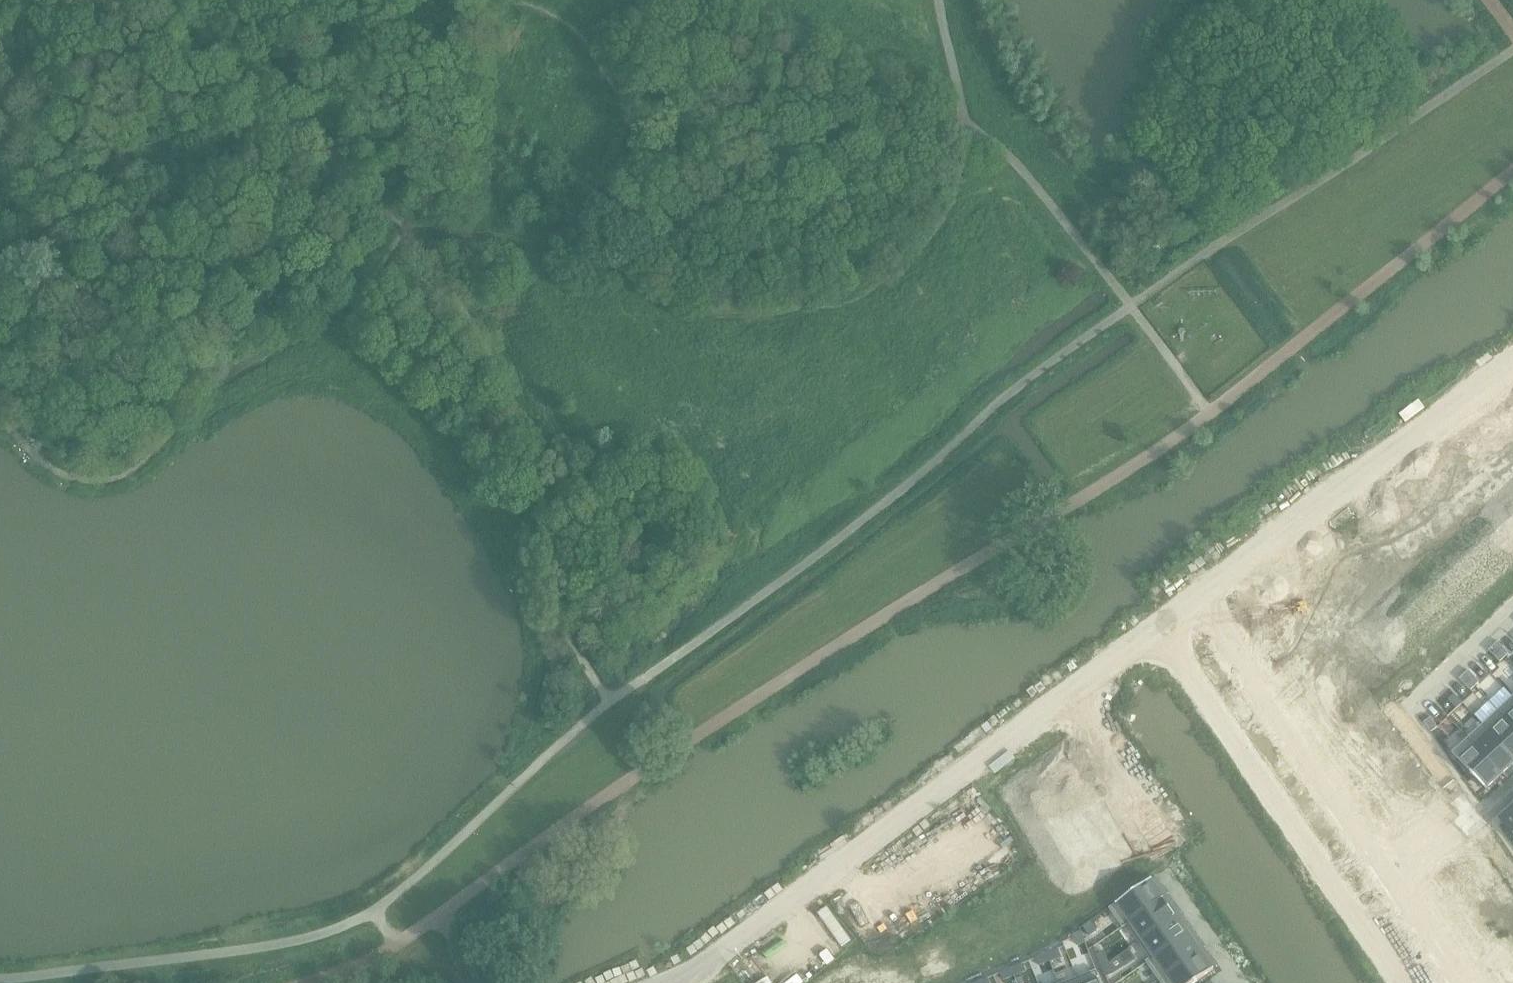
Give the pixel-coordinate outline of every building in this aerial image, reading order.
[(1498,642),(1489,650),(1495,656),(1504,648),(1498,642)] [(1504,648),(1495,656),(1500,662),(1509,654),(1504,648)] [(1469,670),(1460,678),(1465,684),(1474,676),(1469,670)] [(1474,676),(1465,684),(1471,690),(1480,682),(1474,676)] [(1455,694),(1449,699),(1457,708),(1463,703),(1455,694)] [(1498,710),(1512,726),(1512,696),(1498,710)] [(1483,724),(1512,756),(1512,726),(1498,710),(1483,724)] [(1417,722),(1416,720),(1413,715),(1404,722),(1408,728),(1417,722)] [(1431,717),(1424,722),(1431,732),(1438,727),(1431,717)] [(1422,729),(1417,722),(1408,728),(1413,736),(1422,729)] [(1468,737),(1502,774),(1512,764),(1512,756),(1483,724),(1468,737)] [(1369,730),(1337,752),(1349,770),(1382,747),(1369,730)] [(1468,737),(1452,752),(1486,788),(1502,774),(1468,737)] [(1382,747),(1349,770),(1362,787),(1394,765),(1382,747)] [(1442,757),(1437,751),(1428,757),(1433,764),(1442,757)] [(1447,765),(1442,757),(1433,764),(1438,771),(1447,765)] [(1394,765),(1362,787),(1374,805),(1406,783),(1394,765)] [(1406,783),(1374,805),(1386,823),(1418,801),(1406,783)] [(1501,819),(1512,832),(1512,808),(1501,819)] [(1481,858),(1486,864),(1486,865),(1495,859),(1495,858),(1490,852),(1481,858)] [(1458,858),(1426,881),(1438,898),(1471,876),(1458,858)] [(1471,876),(1438,898),(1451,916),(1483,894),(1471,876)] [(1152,879),(1110,908),(1123,926),(1164,898),(1152,880),(1152,879)] [(1483,894),(1451,916),(1463,934),(1495,911),(1483,894)] [(1164,898),(1123,926),(1123,927),(1127,925),(1139,942),(1177,916),(1164,898)] [(1495,911),(1463,934),(1475,951),(1507,929),(1495,911)] [(1177,916),(1139,942),(1151,958),(1147,961),(1147,962),(1189,933),(1177,916)] [(1091,921),(1083,926),(1090,936),(1098,931),(1091,921)] [(1082,931),(1074,934),(1078,946),(1086,943),(1082,931)] [(1189,933),(1147,962),(1160,980),(1201,951),(1189,933)] [(1059,948),(1047,953),(1051,961),(1062,957),(1059,948)] [(1105,951),(1097,954),(1101,965),(1110,962),(1105,951)] [(1160,980),(1162,982),(1196,982),(1215,970),(1214,969),(1201,951),(1160,980)] [(1047,953),(1036,958),(1039,966),(1051,961),(1047,953)] [(1110,962),(1101,965),(1106,977),(1114,973),(1110,962)] [(1023,963),(1012,968),(1015,976),(1027,971),(1023,963)] [(1012,968),(1000,972),(1004,981),(1015,976),(1012,968)] [(1078,977),(1080,982),(1102,982),(1097,970),(1078,977)]
